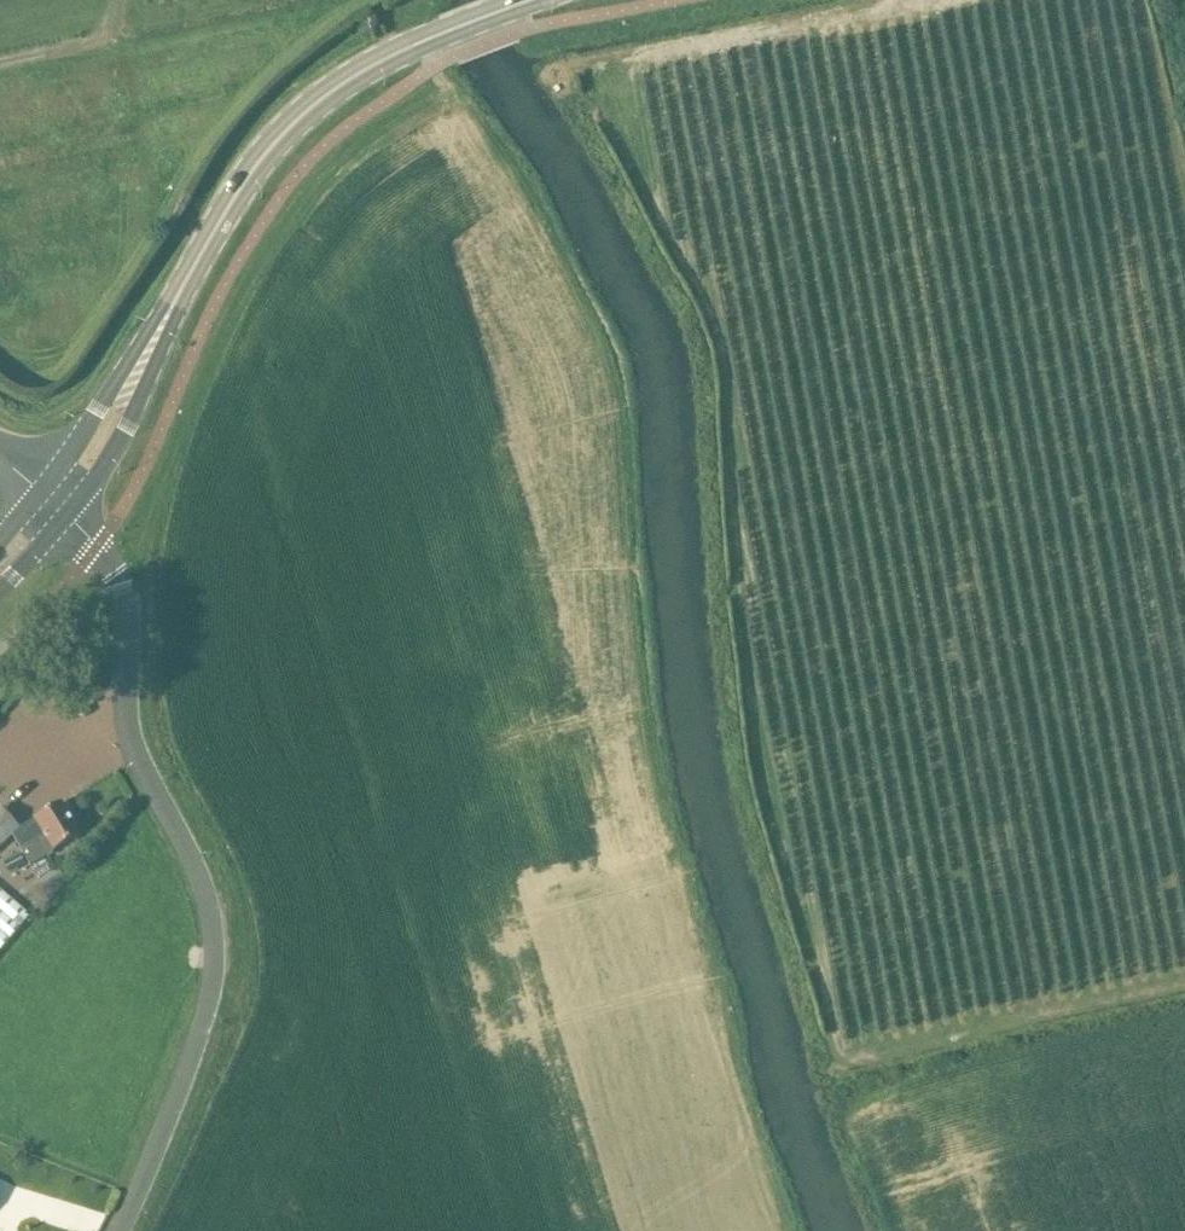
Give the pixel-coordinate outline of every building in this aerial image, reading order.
[(12,837),(19,850),(18,850),(29,868),(53,854),(52,852),(79,836),(59,805),(33,821),(19,830),(0,809),(0,848),(12,837)] [(30,916),(0,891),(0,951),(30,916)]
